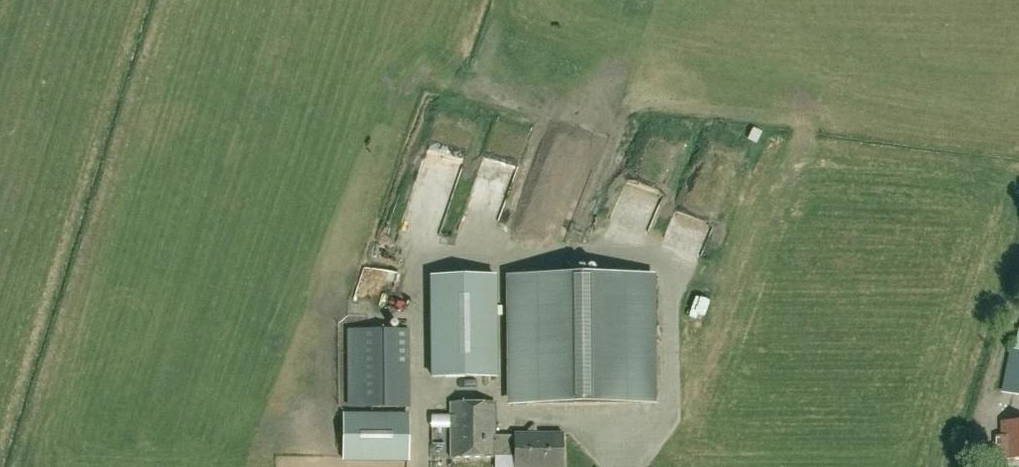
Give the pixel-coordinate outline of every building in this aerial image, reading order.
[(649,238),(685,153),(655,140),(618,225),(649,238)] [(508,189),(516,155),(494,150),(491,164),(484,162),(480,180),(488,181),(487,184),(508,189)] [(511,277),(512,405),(651,404),(650,275),(511,277)] [(496,377),(495,277),(431,277),(432,377),(496,377)] [(409,407),(408,330),(348,331),(348,408),(409,407)] [(1013,350),(1011,350),(1002,392),(1018,395),(1018,351),(1013,350)] [(495,456),(495,437),(496,404),(450,404),(450,458),(495,458),(495,456)] [(345,415),(345,460),(409,460),(409,415),(345,415)] [(996,459),(1018,460),(1018,422),(1002,422),(1002,437),(996,437),(996,459)] [(495,456),(515,456),(515,466),(563,466),(563,435),(515,435),(515,437),(495,437),(495,456)]
